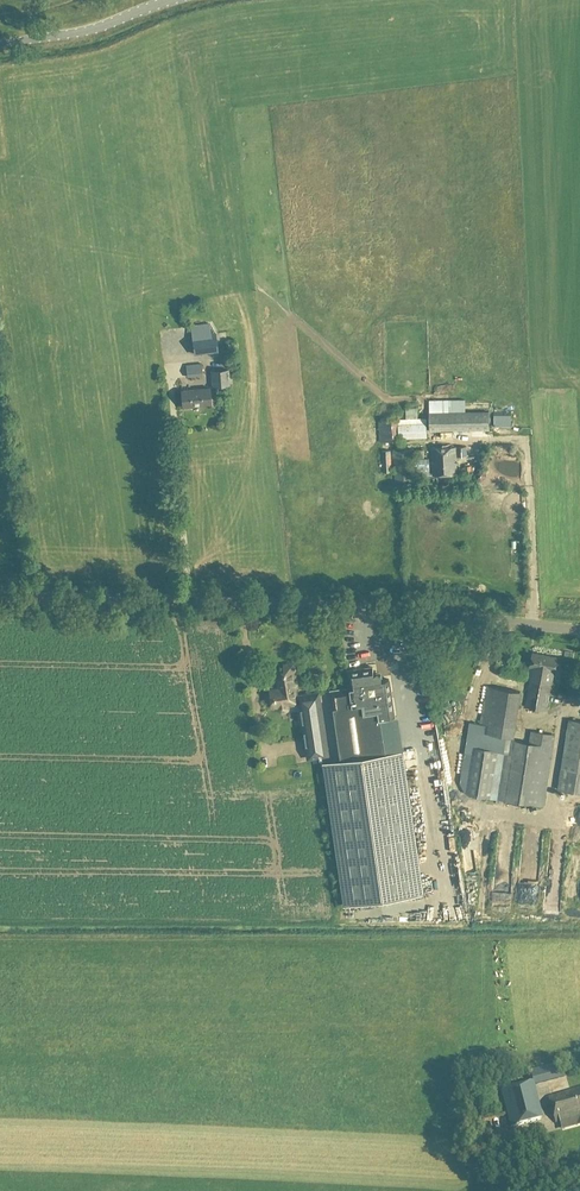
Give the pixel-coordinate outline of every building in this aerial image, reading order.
[(217,351),(216,334),(211,335),(210,324),(191,326),(194,354),(217,351)] [(186,365),(187,378),(201,377),(200,364),(186,365)] [(228,370),(211,372),(212,387),(229,386),(228,370)] [(181,391),(183,408),(211,405),(209,388),(181,391)] [(430,413),(431,413),(466,412),(465,400),(429,400),(430,413)] [(404,418),(423,417),(422,402),(404,402),(404,418)] [(510,415),(494,415),(494,427),(521,426),(521,411),(510,411),(510,415)] [(489,430),(489,412),(466,412),(431,413),(431,431),(489,430)] [(427,418),(384,421),(379,421),(380,443),(385,442),(400,441),(400,438),(427,437),(427,423),(427,418)] [(433,475),(457,474),(455,446),(431,448),(433,475)] [(467,447),(458,447),(458,456),(467,456),(467,447)] [(393,450),(395,482),(413,481),(412,449),(393,450)] [(390,450),(382,451),(383,472),(391,472),(390,450)] [(419,450),(419,459),(415,459),(415,476),(430,475),(429,458),(424,458),(423,450),(419,450)] [(486,471),(480,468),(474,473),(475,479),(482,482),(487,477),(486,471)] [(558,672),(560,658),(533,653),(530,667),(533,668),(526,707),(546,711),(551,685),(552,685),(554,672),(558,672)] [(302,697),(297,698),(295,686),(297,685),(294,664),(284,666),(285,672),(276,674),(279,689),(271,691),(274,708),(278,708),(279,710),(281,712),(287,711),(288,709),(287,703),(302,701),(311,759),(329,756),(319,693),(302,695),(302,697)] [(380,719),(395,717),(390,680),(382,681),(380,674),(374,675),(373,667),(328,674),(331,691),(341,760),(323,763),(324,773),(325,773),(326,778),(344,905),(424,894),(403,752),(403,751),(385,753),(380,719)] [(22,703),(22,688),(0,687),(0,702),(22,703)] [(520,692),(488,687),(482,733),(514,738),(520,692)] [(569,721),(559,790),(579,793),(579,723),(569,721)] [(530,744),(505,740),(496,799),(544,807),(555,735),(532,731),(530,744)] [(497,752),(473,748),(465,795),(489,798),(497,752)] [(20,784),(20,768),(0,768),(0,783),(20,784)] [(18,864),(18,849),(0,849),(0,864),(18,864)] [(564,1076),(560,1059),(531,1067),(535,1084),(564,1076)] [(529,1087),(528,1082),(501,1089),(511,1128),(537,1122),(529,1087)] [(557,1122),(579,1116),(579,1088),(550,1096),(557,1122)]
